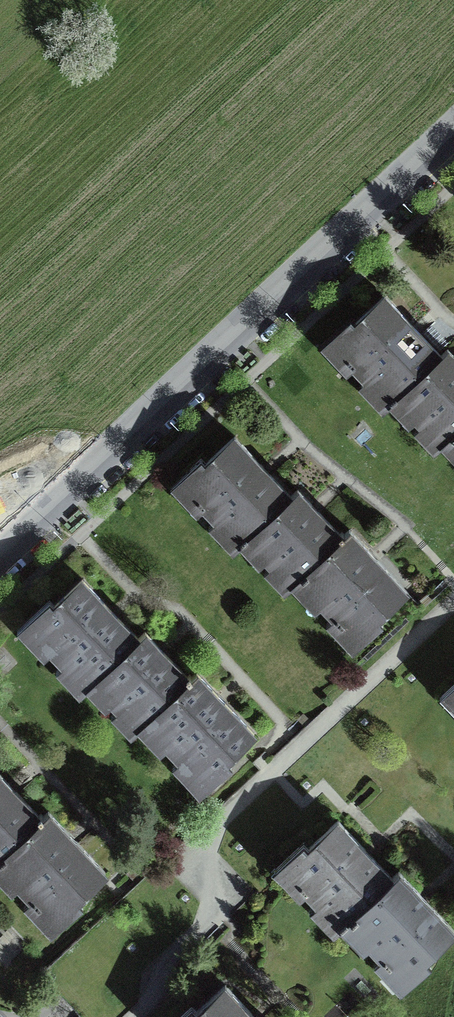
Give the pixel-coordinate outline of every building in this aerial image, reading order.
[(381,410),(386,405),(441,353),(411,322),(379,289),(320,347),(381,410)] [(441,353),(386,405),(433,453),(438,448),(453,433),(453,357),(446,349),(441,353)] [(228,546),(233,541),(287,489),(258,459),(225,425),(166,483),(228,546)] [(438,448),(453,464),(453,433),(438,448)] [(282,592),(287,587),(341,534),(312,504),(292,484),(287,489),(233,541),(282,592)] [(341,534),(287,587),(346,647),(406,588),(372,554),(347,529),(341,534)] [(71,690),(77,684),(133,630),(105,601),(72,567),(10,627),(71,690)] [(139,625),(133,630),(77,684),(122,730),(130,722),(183,671),(161,649),(139,625)] [(183,671),(130,722),(192,788),(253,730),(223,698),(190,664),(183,671)] [(438,695),(453,712),(453,680),(438,695)] [(40,817),(16,791),(0,774),(0,855),(40,817)] [(0,855),(0,884),(45,932),(106,874),(77,844),(47,811),(40,817),(0,855)] [(339,927),(392,877),(360,843),(330,811),(268,869),(330,935),(339,927)] [(339,927),(396,988),(453,935),(453,929),(428,901),(399,870),(392,877),(339,927)] [(248,1009),(217,977),(175,1016),(255,1016),(248,1009)]
